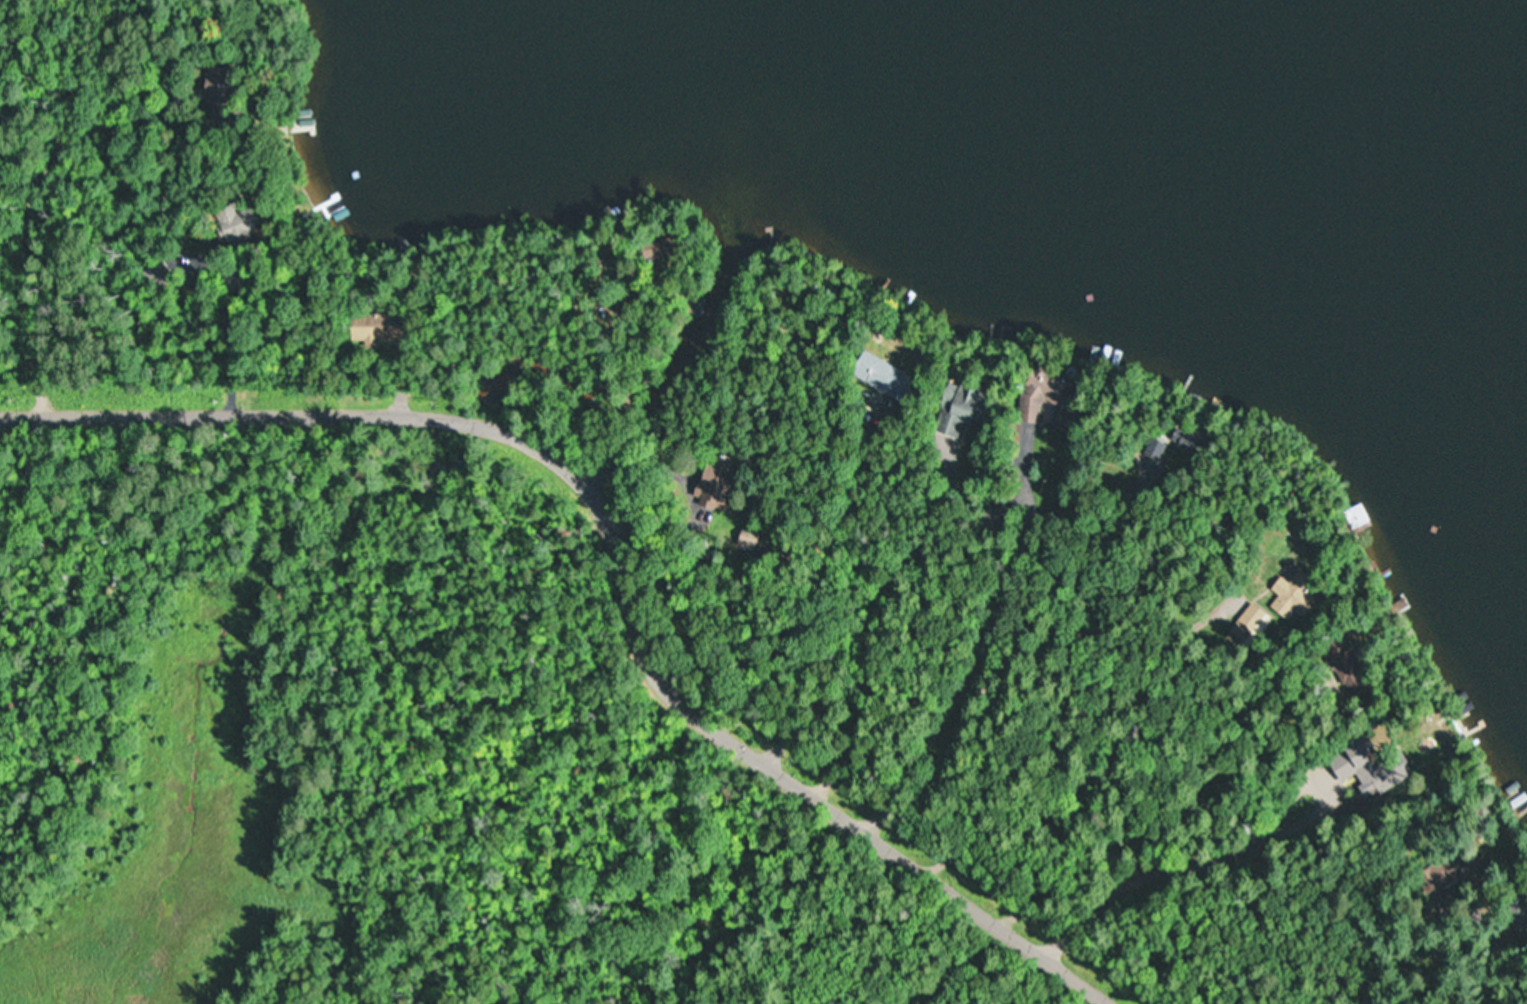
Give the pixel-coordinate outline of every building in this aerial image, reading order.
[(228,68),(206,67),(205,99),(227,100),(228,68)] [(215,210),(225,239),(257,228),(250,208),(237,213),(234,204),(215,210)] [(641,238),(641,260),(666,260),(666,238),(641,238)] [(687,307),(700,316),(706,306),(693,297),(687,307)] [(348,313),(348,343),(390,343),(390,313),(348,313)] [(849,375),(899,401),(911,377),(861,351),(849,375)] [(1039,424),(1042,400),(1060,402),(1063,378),(1024,373),(1018,422),(1039,424)] [(969,424),(978,389),(946,381),(933,431),(955,437),(959,422),(969,424)] [(1167,447),(1150,439),(1143,453),(1159,462),(1167,447)] [(707,453),(692,502),(722,511),(737,462),(707,453)] [(1365,526),(1354,503),(1336,512),(1347,535),(1365,526)] [(1264,606),(1281,619),(1307,583),(1291,571),(1282,582),(1274,576),(1264,588),(1273,595),(1264,606)] [(1242,650),(1267,619),(1247,603),(1222,634),(1242,650)] [(1349,744),(1357,762),(1376,754),(1367,736),(1349,744)] [(1398,778),(1381,762),(1364,780),(1380,796),(1398,778)]
